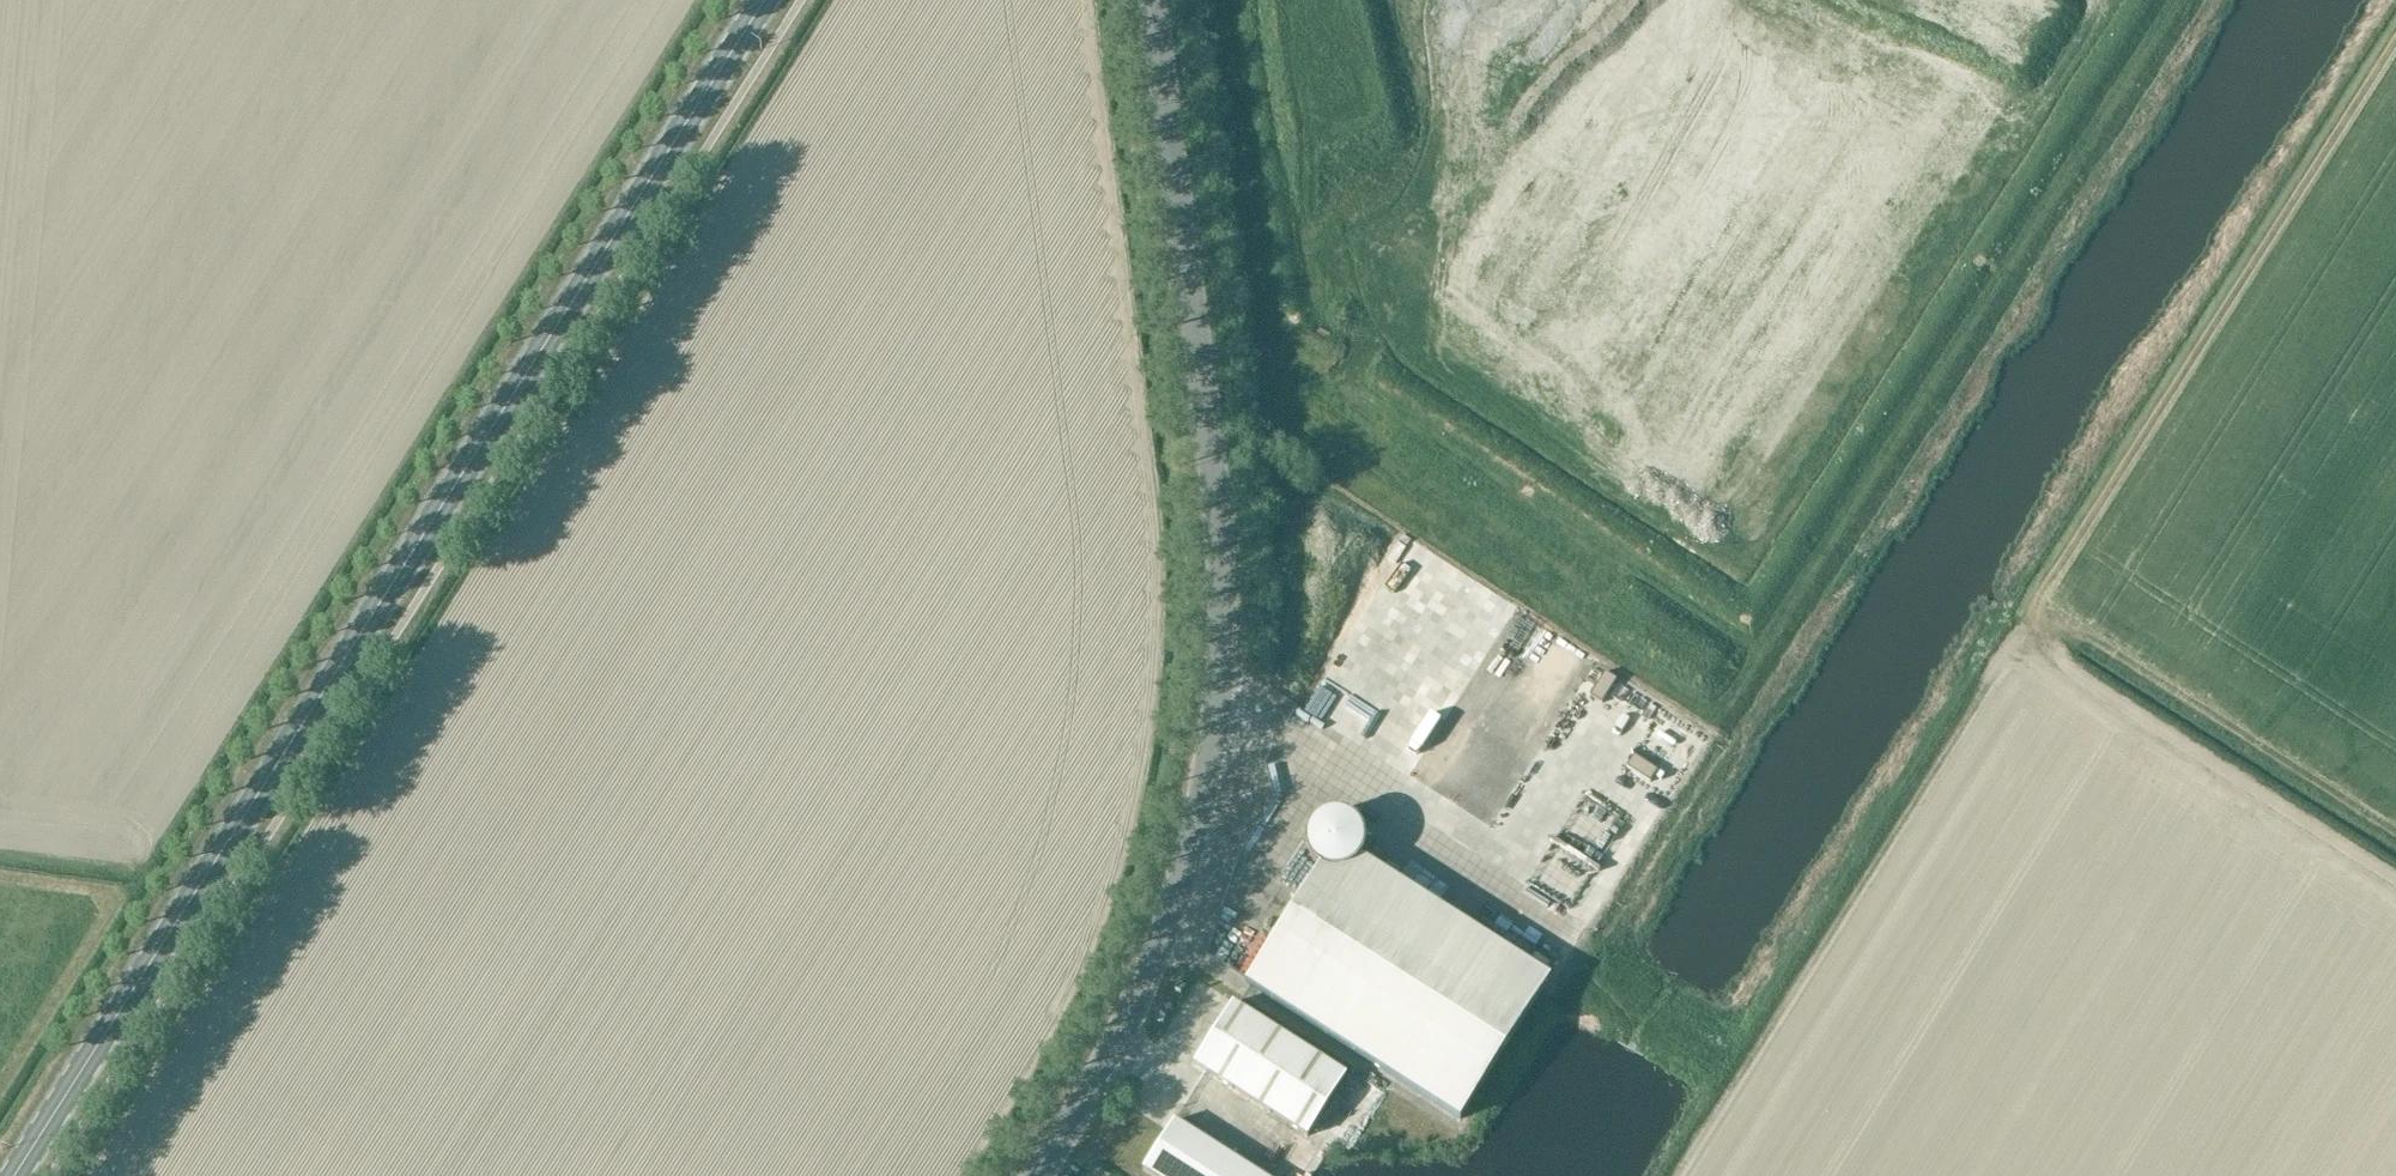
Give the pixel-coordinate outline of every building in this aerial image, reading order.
[(1512,618),(1421,759),(1500,810),(1590,669),(1512,618)] [(1242,677),(1234,689),(1309,742),(1317,730),(1242,677)] [(1363,852),(1365,846),(1364,835),(1362,830),(1360,825),(1356,820),(1351,817),(1346,814),(1341,813),(1335,812),(1330,813),(1324,815),(1319,818),(1315,821),(1311,826),(1309,831),(1307,836),(1307,842),(1307,848),(1309,853),(1312,858),(1316,862),(1320,866),(1246,983),(1460,1119),(1550,978),(1361,857),(1363,852)] [(1198,947),(1222,961),(1227,953),(1203,939),(1198,947)] [(1233,1003),(1194,1064),(1307,1137),(1347,1076),(1233,1003)] [(1143,1168),(1155,1175),(1263,1175),(1174,1120),(1143,1168)]
